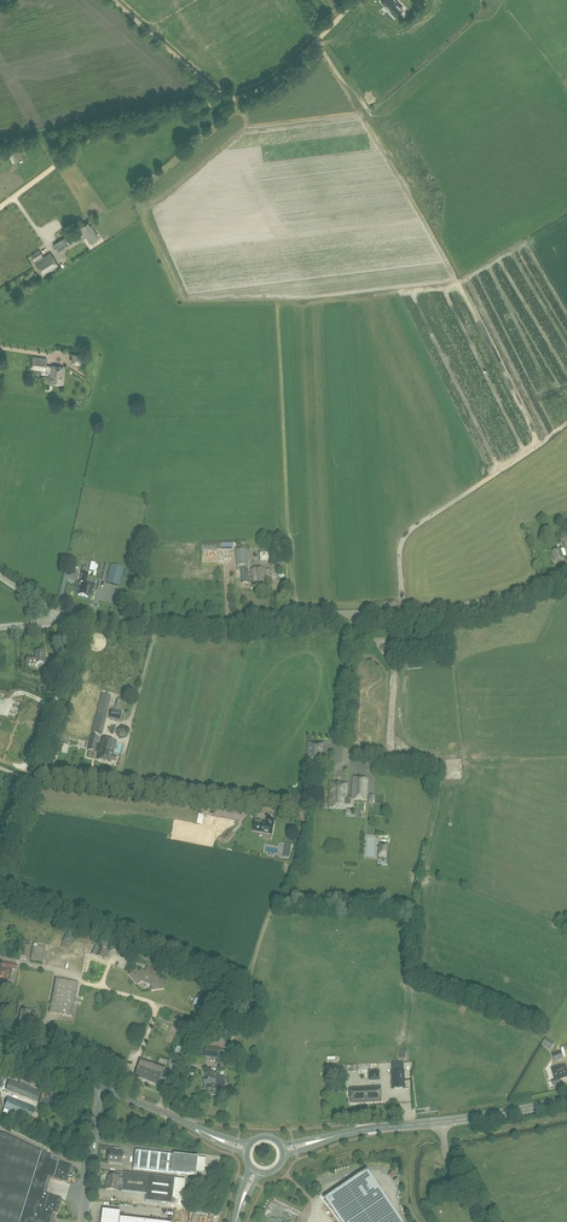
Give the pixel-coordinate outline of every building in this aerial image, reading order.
[(381,2),(385,5),(385,6),(389,10),(392,13),(394,15),(395,16),(395,15),(398,13),(403,8),(395,0),(383,0),(381,2)] [(93,232),(88,223),(81,227),(91,243),(98,238),(94,231),(93,232)] [(57,251),(70,243),(66,237),(53,245),(57,251)] [(39,250),(31,255),(34,261),(34,260),(35,262),(43,274),(58,265),(51,253),(43,257),(39,250)] [(50,366),(46,366),(46,359),(33,357),(32,368),(49,371),(49,383),(63,384),(64,367),(50,366)] [(559,534),(563,549),(566,548),(566,531),(559,534)] [(216,541),(202,541),(202,549),(216,549),(216,541)] [(552,552),(555,561),(564,559),(561,549),(552,552)] [(247,550),(236,551),(237,566),(248,565),(247,550)] [(267,552),(260,553),(261,562),(268,562),(267,552)] [(122,566),(106,562),(102,580),(118,584),(122,566)] [(81,572),(80,572),(78,582),(81,583),(81,582),(87,583),(88,580),(87,580),(88,574),(89,568),(83,566),(81,572)] [(249,570),(241,570),(242,583),(251,582),(252,588),(264,588),(264,587),(268,587),(268,577),(264,577),(264,569),(251,570),(251,577),(249,578),(249,570)] [(91,584),(87,583),(81,582),(81,583),(80,585),(78,594),(88,597),(90,587),(91,584)] [(35,658),(26,658),(26,664),(35,664),(44,663),(53,666),(55,662),(43,659),(43,652),(35,652),(35,658)] [(93,730),(101,732),(110,696),(102,693),(93,730)] [(120,720),(122,711),(112,708),(110,718),(120,720)] [(67,744),(69,736),(62,735),(60,742),(67,744)] [(99,747),(99,750),(112,753),(113,751),(114,751),(116,741),(102,737),(100,744),(97,743),(98,737),(92,735),(90,741),(96,743),(95,746),(96,747),(96,746),(99,747)] [(308,741),(307,761),(321,761),(322,742),(308,741)] [(98,754),(99,754),(97,759),(110,762),(110,760),(115,762),(116,757),(117,755),(113,754),(114,751),(113,751),(112,753),(99,750),(98,754)] [(366,800),(367,779),(353,778),(352,797),(346,797),(347,785),(330,784),(329,808),(346,809),(346,800),(353,801),(353,800),(366,800)] [(266,822),(255,820),(254,830),(272,833),(274,824),(274,823),(274,820),(267,819),(266,822)] [(231,830),(223,838),(227,842),(235,834),(231,830)] [(292,844),(286,843),(283,856),(290,857),(292,844)] [(382,856),(386,856),(387,844),(382,844),(380,844),(380,851),(378,851),(378,856),(382,856)] [(96,956),(102,958),(103,957),(107,959),(110,952),(105,951),(110,939),(104,937),(100,948),(95,946),(92,954),(96,956)] [(33,946),(30,959),(43,962),(45,948),(33,946)] [(9,982),(12,969),(16,970),(17,965),(2,962),(3,961),(0,961),(0,988),(5,989),(6,981),(9,982)] [(142,982),(148,984),(151,985),(151,991),(165,989),(163,979),(160,979),(159,976),(155,975),(157,970),(147,967),(145,971),(141,969),(139,971),(137,968),(129,975),(137,985),(142,982)] [(49,1010),(49,1012),(72,1017),(73,1010),(78,983),(55,978),(51,1002),(50,1002),(49,1005),(50,1006),(49,1010)] [(197,1006),(203,1008),(205,1002),(208,1003),(210,998),(199,994),(197,999),(199,999),(197,1006)] [(18,1023),(28,1024),(29,1017),(35,1018),(37,1010),(30,1009),(29,1013),(22,1011),(23,1008),(18,1007),(16,1016),(20,1017),(18,1023)] [(546,1038),(544,1041),(553,1046),(555,1043),(546,1038)] [(206,1047),(205,1056),(217,1058),(216,1063),(219,1063),(220,1059),(217,1059),(218,1052),(219,1052),(220,1048),(206,1047)] [(552,1054),(554,1059),(556,1059),(557,1061),(563,1059),(561,1051),(552,1054)] [(218,1052),(217,1059),(230,1061),(231,1053),(218,1052)] [(248,1054),(247,1064),(252,1064),(253,1060),(255,1060),(255,1055),(248,1054)] [(121,1067),(124,1061),(119,1058),(116,1065),(121,1067)] [(164,1071),(165,1069),(140,1060),(138,1069),(138,1070),(137,1070),(135,1076),(138,1077),(138,1078),(148,1082),(159,1086),(161,1079),(165,1080),(167,1072),(164,1071)] [(553,1085),(561,1083),(560,1078),(566,1076),(566,1072),(565,1064),(551,1067),(555,1079),(552,1080),(553,1085)] [(405,1087),(404,1071),(403,1071),(393,1072),(392,1072),(393,1088),(405,1087)] [(214,1090),(215,1086),(216,1079),(212,1078),(207,1077),(205,1077),(203,1084),(204,1084),(204,1089),(207,1089),(206,1093),(211,1094),(212,1090),(214,1090)] [(212,1090),(211,1094),(218,1096),(219,1093),(222,1093),(223,1088),(224,1089),(226,1081),(216,1079),(215,1086),(214,1090),(212,1090)] [(6,1090),(17,1094),(19,1095),(33,1100),(36,1102),(40,1093),(30,1089),(30,1087),(20,1083),(19,1085),(9,1081),(6,1090)] [(362,1103),(362,1102),(382,1101),(381,1087),(351,1088),(351,1103),(359,1102),(360,1103),(362,1103)] [(52,1106),(59,1105),(57,1093),(50,1094),(50,1095),(45,1096),(47,1109),(53,1109),(52,1106)] [(4,1110),(31,1121),(36,1109),(8,1098),(4,1110)] [(54,1216),(52,1215),(53,1213),(57,1214),(69,1177),(70,1177),(71,1177),(72,1177),(72,1176),(73,1176),(72,1175),(72,1174),(71,1174),(70,1173),(72,1167),(51,1160),(52,1157),(51,1157),(8,1136),(0,1134),(0,1221),(53,1221),(54,1216)] [(122,1165),(123,1154),(118,1154),(118,1152),(110,1151),(108,1163),(122,1165)] [(200,1158),(136,1151),(133,1169),(197,1176),(197,1171),(204,1172),(206,1158),(200,1157),(200,1158)] [(172,1204),(173,1198),(183,1199),(185,1180),(116,1172),(116,1177),(109,1176),(108,1183),(106,1183),(105,1189),(117,1191),(117,1190),(122,1191),(146,1194),(146,1201),(172,1204)] [(324,1199),(329,1207),(330,1206),(335,1214),(378,1185),(373,1177),(353,1180),(324,1199)] [(378,1185),(335,1214),(339,1220),(339,1221),(340,1221),(354,1221),(387,1199),(378,1185)] [(354,1221),(403,1221),(387,1199),(354,1221)] [(102,1211),(103,1211),(102,1219),(119,1221),(120,1218),(120,1212),(102,1210),(102,1211)]
